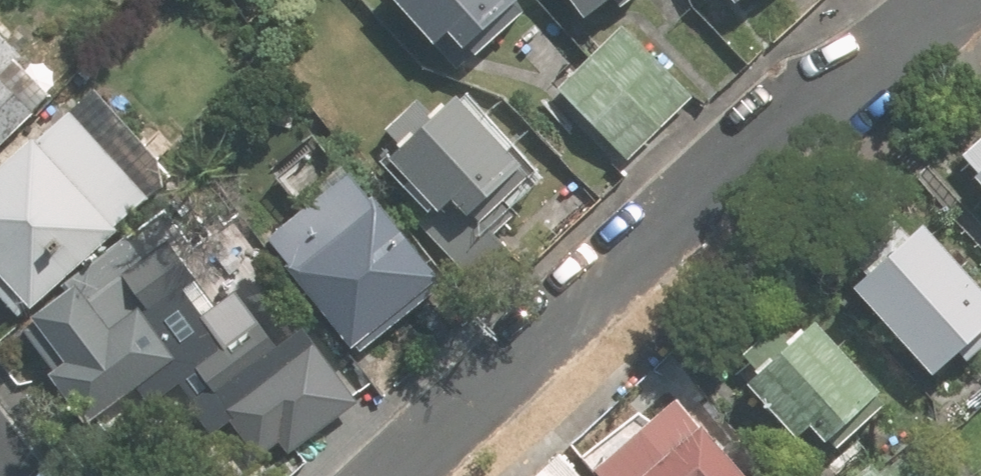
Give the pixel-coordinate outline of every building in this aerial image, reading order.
[(505,0),(382,0),(424,46),(444,27),(466,51),(512,8),(505,0)] [(579,19),(604,0),(565,0),(579,19)] [(694,92),(622,22),(555,91),(627,161),(694,92)] [(44,105),(0,55),(0,144),(44,105)] [(525,172),(447,95),(382,160),(435,212),(449,198),(475,223),(525,172)] [(56,116),(0,165),(0,301),(16,319),(139,210),(56,116)] [(341,175),(258,243),(351,356),(434,288),(341,175)] [(853,283),(932,372),(980,328),(980,289),(921,222),(853,283)] [(155,279),(120,240),(14,335),(49,373),(40,381),(83,429),(163,357),(121,310),(155,279)] [(223,292),(162,342),(216,409),(277,359),(223,292)] [(884,405),(806,321),(739,384),(789,437),(807,421),(835,451),(884,405)] [(302,351),(225,421),(275,475),(285,475),(356,411),(302,351)] [(589,463),(599,475),(734,475),(673,397),(589,463)] [(553,449),(525,475),(578,475),(553,449)] [(906,453),(877,475),(924,475),(906,453)]
